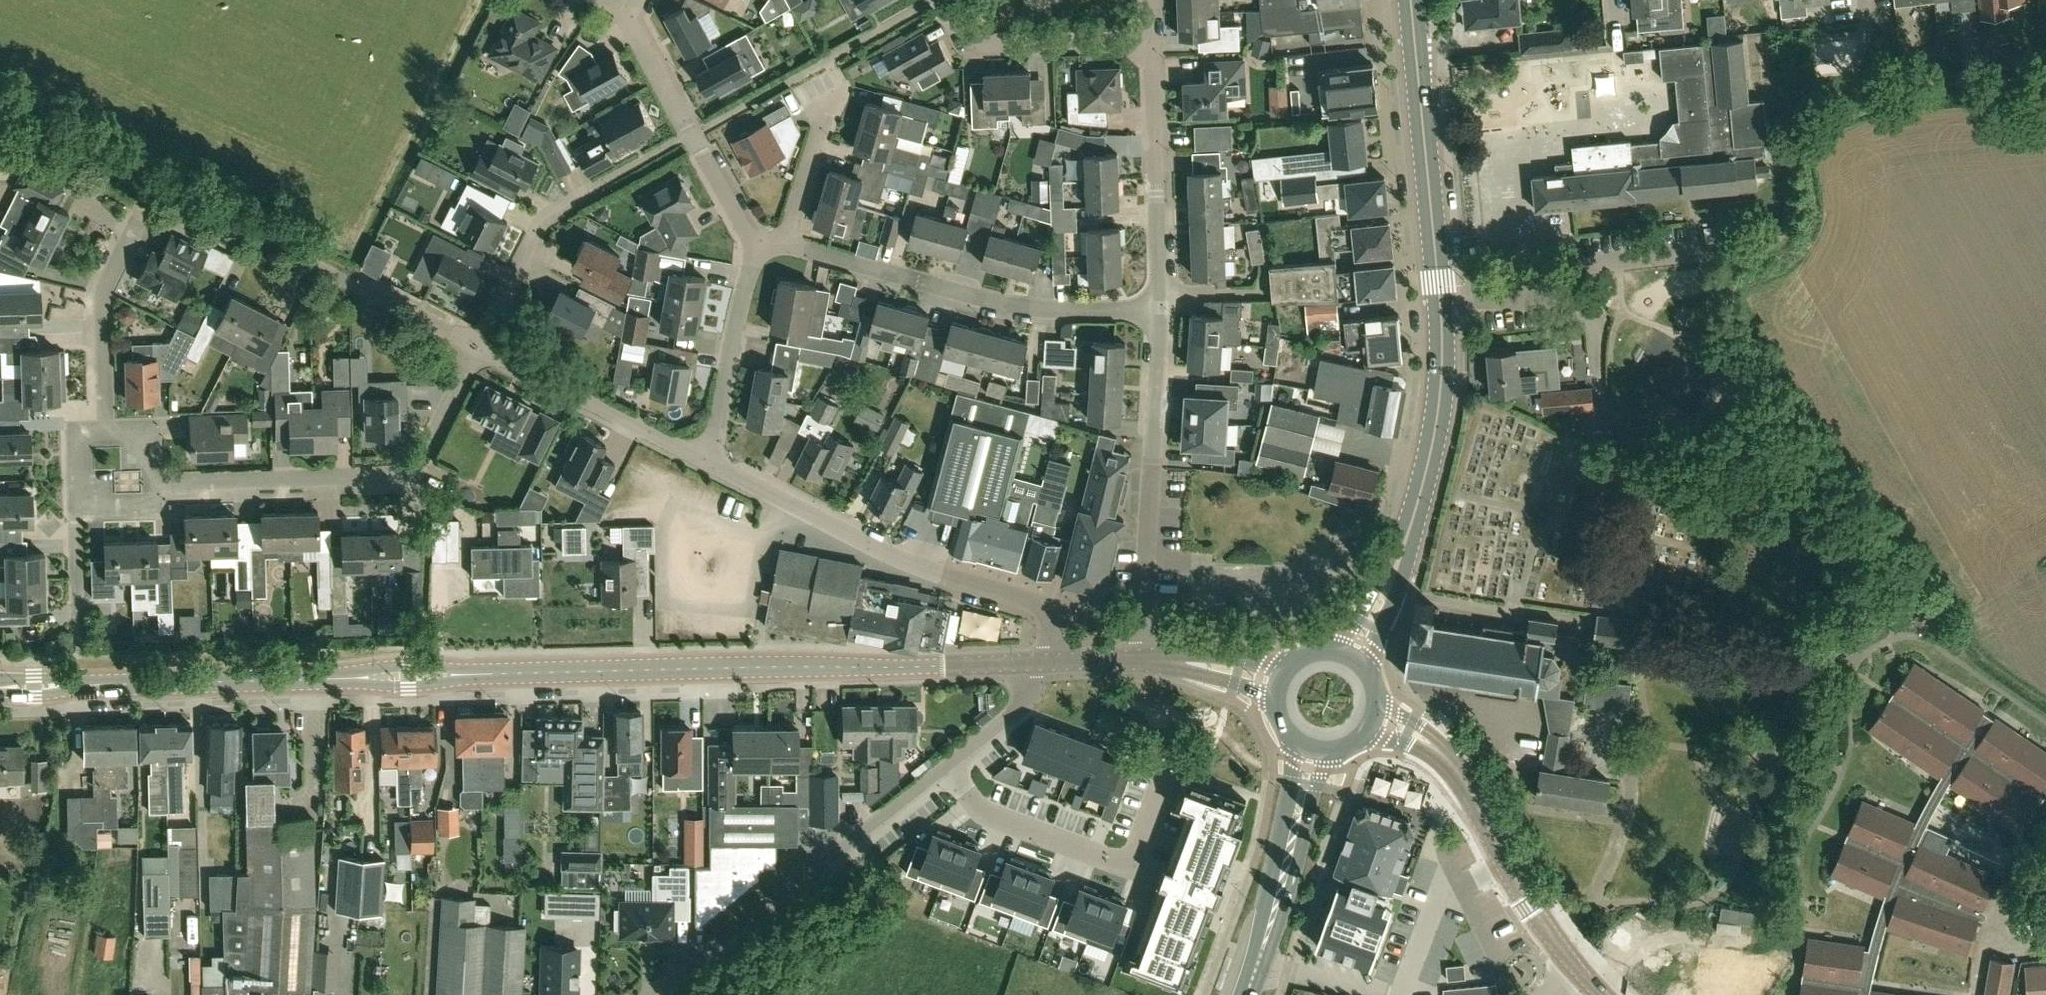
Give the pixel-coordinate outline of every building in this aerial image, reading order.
[(667,17),(687,54),(712,40),(699,17),(708,12),(711,5),(700,0),(685,0),(683,5),(684,7),(667,17)] [(780,14),(792,7),(788,0),(772,0),(780,14)] [(804,0),(792,7),(800,20),(821,8),(816,0),(805,0),(804,0)] [(868,13),(891,0),(861,0),(868,13)] [(1180,13),(1218,11),(1218,0),(1180,0),(1180,13)] [(1263,33),(1271,34),(1309,30),(1310,43),(1326,41),(1325,28),(1344,26),(1345,36),(1364,34),(1364,33),(1361,33),(1361,29),(1360,25),(1363,24),(1361,0),(1260,0),(1263,33)] [(1460,8),(1465,12),(1466,28),(1521,23),(1518,0),(1463,0),(1464,3),(1460,8)] [(1660,28),(1685,26),(1682,0),(1633,0),(1634,13),(1658,11),(1660,28)] [(1782,17),(1808,15),(1806,0),(1809,0),(1780,0),(1782,17)] [(1975,0),(1953,0),(1954,11),(1976,8),(1975,0)] [(1983,17),(2009,15),(2007,2),(2022,0),(1981,0),(1983,17)] [(514,9),(495,47),(491,54),(540,79),(556,48),(533,36),(540,22),(514,9)] [(1181,37),(1201,36),(1207,36),(1208,50),(1240,49),(1239,25),(1219,26),(1218,11),(1180,13),(1181,37)] [(871,18),(860,24),(863,29),(874,24),(871,18)] [(1571,29),(1521,34),(1523,52),(1572,47),(1571,29)] [(923,33),(906,42),(884,55),(897,77),(906,72),(911,74),(919,87),(954,67),(939,41),(931,45),(923,33)] [(715,64),(709,67),(698,73),(708,93),(717,88),(721,95),(752,78),(738,52),(744,48),(738,37),(709,53),(715,64)] [(1749,101),(1744,39),(1660,47),(1663,79),(1675,78),(1680,120),(1677,120),(1673,120),(1660,136),(1661,140),(1660,140),(1660,141),(1631,144),(1631,140),(1572,146),(1574,162),(1555,164),(1556,174),(1533,176),(1536,209),(1572,206),(1636,200),(1757,188),(1755,158),(1766,157),(1764,143),(1768,143),(1764,100),(1749,101)] [(579,43),(559,72),(568,79),(573,89),(583,84),(591,99),(628,79),(614,53),(588,67),(585,62),(592,52),(579,43)] [(1623,50),(1625,62),(1645,60),(1644,49),(1623,50)] [(1065,58),(1057,58),(1057,67),(1066,67),(1065,58)] [(1187,114),(1227,113),(1226,96),(1245,96),(1244,61),(1206,62),(1207,82),(1185,82),(1186,88),(1183,91),(1182,95),(1182,99),(1182,102),(1184,106),(1187,109),(1187,114)] [(1378,109),(1373,66),(1318,72),(1323,116),(1378,109)] [(1067,91),(1069,122),(1108,126),(1108,109),(1120,108),(1118,69),(1079,71),(1080,91),(1067,91)] [(1046,123),(1045,97),(1031,98),(1030,72),(1008,73),(1010,109),(1023,109),(1023,124),(1046,123)] [(985,74),(985,81),(986,101),(972,101),(973,127),(999,126),(998,116),(1011,116),(1010,109),(1008,73),(985,74)] [(1289,114),(1287,84),(1270,85),(1272,115),(1289,114)] [(1301,113),(1299,89),(1292,90),(1293,114),(1301,113)] [(867,102),(861,125),(896,135),(908,138),(914,116),(928,120),(926,124),(937,127),(942,110),(902,99),(899,110),(867,102)] [(951,99),(948,110),(959,114),(963,102),(951,99)] [(609,153),(638,138),(655,128),(641,102),(602,123),(609,137),(578,154),(589,173),(613,160),(609,153)] [(530,110),(515,103),(503,126),(518,134),(530,110)] [(753,173),(764,167),(765,169),(768,170),(775,166),(775,163),(774,161),(778,159),(787,163),(801,132),(792,115),(770,127),(768,123),(735,141),(753,173)] [(1283,182),(1285,200),(1317,197),(1348,194),(1350,213),(1388,209),(1385,177),(1316,184),(1315,178),(1352,174),(1351,161),(1367,159),(1362,119),(1330,122),(1333,150),(1314,153),(1317,178),(1315,178),(1315,179),(1283,182)] [(1232,124),(1196,126),(1197,151),(1233,149),(1232,124)] [(529,125),(523,135),(537,143),(543,132),(529,125)] [(887,157),(884,169),(889,170),(915,178),(917,171),(926,173),(928,166),(931,156),(921,153),(922,152),(894,144),(896,135),(861,125),(854,148),(887,157)] [(1087,134),(1060,127),(1055,142),(1083,149),(1087,134)] [(550,160),(564,153),(555,137),(541,145),(550,160)] [(472,174),(499,188),(514,195),(519,185),(526,188),(538,163),(520,154),(524,146),(508,138),(504,146),(501,144),(493,160),(483,154),(472,174)] [(1086,155),(1087,181),(1119,180),(1118,153),(1086,155)] [(30,155),(26,162),(41,169),(44,162),(30,155)] [(1254,177),(1273,175),(1270,157),(1252,159),(1254,177)] [(830,170),(822,196),(856,206),(859,196),(880,202),(889,170),(884,169),(856,161),(856,163),(857,163),(853,177),(830,170)] [(1050,165),(1050,182),(1063,182),(1062,164),(1050,165)] [(928,166),(926,173),(929,174),(935,176),(937,168),(928,166)] [(449,188),(456,173),(445,167),(437,182),(449,188)] [(5,212),(14,217),(56,238),(69,213),(57,208),(65,193),(62,191),(63,189),(23,169),(14,186),(17,188),(5,212)] [(929,174),(926,173),(917,171),(915,178),(911,192),(923,195),(929,174)] [(1191,198),(1223,197),(1222,171),(1190,172),(1191,198)] [(954,181),(937,176),(934,188),(950,193),(954,181)] [(1242,179),(1245,195),(1257,193),(1254,177),(1242,179)] [(680,178),(644,198),(658,224),(660,223),(673,246),(696,233),(684,210),(694,204),(680,178)] [(1048,179),(1033,179),(1034,201),(1049,201),(1048,179)] [(1120,206),(1119,180),(1087,181),(1087,207),(1120,206)] [(954,181),(950,193),(966,197),(969,185),(954,181)] [(1064,207),(1063,182),(1050,182),(1052,219),(1076,218),(1076,207),(1064,207)] [(508,223),(502,220),(487,212),(495,196),(468,183),(455,208),(466,213),(458,229),(477,239),(475,243),(490,250),(492,246),(495,248),(508,223)] [(972,212),(984,216),(990,191),(978,188),(972,212)] [(984,216),(995,219),(996,219),(1002,194),(990,191),(984,216)] [(1260,209),(1257,193),(1245,195),(1247,211),(1260,209)] [(867,209),(856,206),(822,196),(815,223),(848,232),(847,234),(859,237),(867,209)] [(1191,198),(1192,224),(1224,222),(1223,207),(1231,206),(1231,196),(1223,197),(1191,198)] [(1027,201),(1011,197),(1007,209),(1024,213),(1027,201)] [(1043,205),(1027,201),(1024,213),(1040,217),(1043,205)] [(959,257),(965,237),(968,226),(955,223),(959,207),(947,204),(943,219),(934,250),(959,257)] [(56,238),(14,217),(5,212),(0,222),(0,224),(8,228),(21,234),(13,248),(43,263),(56,238)] [(909,243),(934,250),(943,219),(917,212),(909,243)] [(881,241),(895,245),(902,218),(889,214),(881,241)] [(1077,230),(1076,218),(1052,219),(1053,257),(1065,256),(1065,230),(1077,230)] [(1286,234),(1321,230),(1321,221),(1285,224),(1286,234)] [(994,222),(991,233),(988,244),(983,264),(1008,271),(1016,240),(1003,236),(1006,226),(994,222)] [(1192,224),(1193,249),(1225,248),(1224,222),(1192,224)] [(1341,230),(1317,232),(1319,251),(1356,247),(1357,256),(1392,252),(1389,222),(1374,224),(1374,222),(1341,226),(1341,230)] [(1089,255),(1121,254),(1121,228),(1088,229),(1089,255)] [(1247,231),(1250,247),(1262,245),(1260,228),(1247,231)] [(207,252),(171,233),(160,255),(153,251),(138,280),(174,298),(188,269),(196,273),(207,252)] [(484,271),(477,268),(462,260),(468,250),(435,233),(424,255),(441,263),(434,277),(471,296),(474,289),(478,291),(484,280),(480,278),(484,271)] [(637,252),(638,248),(639,243),(621,233),(617,242),(637,252)] [(581,283),(596,290),(620,303),(627,291),(633,279),(613,270),(620,256),(588,239),(574,266),(587,272),(581,283)] [(1016,240),(1008,271),(1033,278),(1042,247),(1016,240)] [(379,276),(389,258),(379,253),(382,247),(374,243),(362,267),(379,276)] [(1265,261),(1262,245),(1250,247),(1253,263),(1265,261)] [(1235,247),(1225,248),(1193,249),(1194,275),(1226,274),(1225,260),(1235,259),(1235,247)] [(638,248),(637,252),(634,274),(633,279),(627,291),(638,293),(643,276),(656,278),(660,251),(638,248)] [(18,274),(25,262),(0,250),(0,270),(18,274)] [(656,278),(670,283),(668,300),(701,305),(706,278),(683,274),(686,256),(660,251),(656,278)] [(1122,280),(1121,254),(1089,255),(1090,281),(1122,280)] [(1065,256),(1053,257),(1054,283),(1070,282),(1070,272),(1066,272),(1065,256)] [(1270,265),(1272,300),(1339,300),(1397,294),(1394,264),(1337,270),(1336,260),(1270,265)] [(822,312),(812,310),(816,286),(780,280),(776,304),(822,313),(822,312)] [(29,321),(39,320),(38,290),(0,291),(0,336),(12,335),(9,335),(9,321),(29,321)] [(605,327),(623,336),(627,313),(615,307),(616,305),(594,294),(588,305),(562,291),(549,315),(582,332),(589,319),(605,327)] [(842,301),(839,314),(861,320),(863,313),(867,298),(855,294),(852,304),(842,301)] [(215,328),(238,340),(254,307),(231,295),(215,328)] [(701,305),(668,300),(663,327),(696,333),(701,305)] [(892,350),(896,339),(904,308),(879,301),(875,316),(863,313),(861,320),(857,335),(858,335),(868,338),(870,332),(884,336),(881,347),(892,350)] [(1240,317),(1242,301),(1224,301),(1223,316),(1192,314),(1190,340),(1240,343),(1241,329),(1238,329),(1239,317),(1240,317)] [(1337,302),(1305,304),(1308,336),(1322,335),(1323,345),(1331,344),(1331,351),(1341,354),(1337,302)] [(772,327),(791,331),(811,334),(809,347),(832,351),(841,353),(851,356),(852,356),(858,335),(857,335),(855,340),(842,337),(839,338),(839,339),(818,335),(822,313),(776,304),(772,327)] [(896,339),(909,343),(906,354),(918,358),(913,375),(924,378),(930,357),(935,342),(923,338),(927,323),(929,315),(918,312),(917,307),(908,305),(905,308),(904,308),(896,339)] [(254,307),(238,340),(230,355),(266,373),(260,383),(271,389),(271,363),(277,351),(281,343),(268,337),(278,319),(254,307)] [(627,312),(627,313),(623,336),(622,338),(644,342),(649,316),(627,312)] [(1399,314),(1345,320),(1347,351),(1364,350),(1365,361),(1403,358),(1399,314)] [(969,359),(978,328),(953,321),(948,337),(944,352),(945,353),(969,359)] [(1279,347),(1280,336),(1282,325),(1269,323),(1266,345),(1279,347)] [(185,355),(198,361),(213,332),(200,325),(185,355)] [(978,328),(969,359),(994,366),(1003,335),(992,332),(991,329),(980,326),(978,328)] [(22,362),(22,376),(65,375),(64,351),(58,351),(58,349),(39,350),(13,351),(12,335),(0,336),(0,352),(5,351),(6,363),(22,362)] [(1003,335),(994,366),(1019,373),(1028,342),(1003,335)] [(653,393),(685,398),(691,365),(675,362),(677,348),(644,342),(622,338),(619,358),(658,365),(653,393)] [(1063,349),(1063,348),(1063,339),(1046,338),(1044,365),(1057,365),(1058,349),(1063,349)] [(1240,344),(1240,343),(1190,340),(1188,366),(1221,368),(1222,343),(1240,344)] [(758,368),(753,395),(785,401),(787,389),(793,390),(800,353),(801,346),(789,343),(778,341),(772,371),(758,368)] [(1092,367),(1124,369),(1126,343),(1094,341),(1092,367)] [(153,360),(127,361),(128,401),(158,400),(157,379),(171,379),(170,342),(152,343),(153,360)] [(1277,364),(1278,354),(1279,347),(1266,345),(1264,362),(1277,364)] [(1521,389),(1560,386),(1556,347),(1488,353),(1492,393),(1521,390),(1521,389)] [(271,363),(271,389),(271,391),(275,391),(276,425),(289,425),(290,449),(313,448),(312,412),(311,390),(289,391),(288,351),(277,351),(271,363)] [(351,383),(350,357),(334,357),(335,383),(351,383)] [(930,357),(924,378),(937,382),(940,371),(943,360),(930,357)] [(1321,358),(1314,392),(1343,397),(1339,420),(1365,428),(1366,425),(1397,431),(1406,387),(1392,385),(1394,373),(1321,358)] [(1092,367),(1091,393),(1123,395),(1124,369),(1092,367)] [(1232,368),(1231,380),(1253,382),(1253,370),(1232,368)] [(948,372),(948,373),(945,384),(960,389),(964,377),(948,372)] [(1044,374),(1043,391),(1055,391),(1056,374),(1044,374)] [(65,375),(22,376),(22,390),(3,391),(3,400),(0,400),(0,419),(3,418),(3,403),(60,401),(60,400),(66,400),(65,375)] [(964,377),(960,389),(977,393),(980,382),(964,377)] [(1028,379),(1026,403),(1039,403),(1040,379),(1028,379)] [(375,397),(365,397),(366,434),(397,434),(397,411),(406,410),(405,380),(375,381),(375,397)] [(990,381),(986,393),(1004,398),(1007,385),(990,381)] [(1239,384),(1215,383),(1214,396),(1186,394),(1185,420),(1227,423),(1228,408),(1238,408),(1239,384)] [(1284,399),(1284,384),(1270,384),(1270,400),(1284,399)] [(539,410),(536,417),(527,412),(528,408),(529,408),(530,406),(486,385),(471,415),(515,436),(518,430),(528,435),(520,452),(537,461),(549,437),(551,438),(560,420),(539,410)] [(1591,388),(1555,391),(1557,411),(1593,408),(1591,388)] [(323,412),(312,412),(313,448),(336,448),(335,424),(348,423),(347,389),(322,390),(323,412)] [(961,511),(950,548),(977,556),(978,555),(1016,566),(1028,524),(1027,524),(1034,500),(1020,496),(1010,493),(1014,475),(1031,411),(957,391),(928,502),(961,511)] [(1043,391),(1042,407),(1042,413),(1068,421),(1069,405),(1055,404),(1055,391),(1043,391)] [(1091,393),(1089,419),(1121,421),(1123,395),(1091,393)] [(782,414),(785,401),(753,395),(748,422),(784,429),(777,443),(789,449),(801,424),(782,414)] [(829,402),(818,396),(809,414),(820,420),(829,424),(838,406),(829,402)] [(1272,403),(1257,462),(1305,474),(1320,415),(1272,403)] [(272,413),(253,414),(254,434),(273,433),(272,413)] [(190,416),(191,428),(192,456),(232,455),(231,440),(246,439),(245,414),(190,416)] [(889,430),(881,446),(895,453),(909,424),(896,418),(889,430)] [(1183,446),(1194,447),(1211,448),(1210,461),(1234,462),(1235,448),(1225,447),(1227,423),(1185,420),(1183,446)] [(1649,425),(1634,426),(1635,439),(1650,438),(1649,425)] [(30,458),(29,432),(0,432),(0,459),(30,458)] [(561,472),(576,479),(569,494),(584,501),(575,520),(599,520),(610,498),(598,492),(601,485),(603,486),(614,463),(600,456),(605,445),(580,433),(578,438),(572,435),(564,452),(569,455),(561,472)] [(1131,454),(1114,449),(1117,437),(1100,433),(1080,510),(1081,511),(1064,580),(1074,583),(1074,587),(1089,591),(1090,587),(1095,588),(1093,595),(1108,599),(1112,584),(1105,582),(1108,570),(1112,571),(1118,543),(1115,542),(1117,530),(1121,531),(1124,520),(1116,518),(1120,502),(1123,503),(1129,482),(1125,481),(1131,454)] [(824,469),(839,476),(854,446),(830,434),(825,443),(812,436),(796,466),(820,478),(824,469)] [(1340,490),(1359,495),(1371,498),(1378,471),(1337,460),(1330,487),(1312,483),(1309,493),(1337,502),(1340,490)] [(871,504),(869,507),(880,512),(882,509),(895,516),(900,505),(905,508),(923,472),(907,464),(898,483),(883,475),(870,503),(871,504)] [(1052,541),(1053,535),(1056,524),(1068,484),(1045,478),(1044,483),(1039,501),(1030,534),(1032,535),(1028,548),(1029,549),(1024,566),(1028,567),(1027,570),(1046,575),(1046,572),(1053,574),(1054,570),(1061,543),(1052,541)] [(1,541),(1,524),(32,523),(31,493),(0,494),(0,541),(1,541)] [(497,524),(517,524),(517,508),(497,508),(497,510),(497,520),(497,524)] [(481,510),(482,514),(482,520),(495,520),(495,510),(481,510)] [(289,513),(291,559),(303,559),(303,546),(318,545),(317,512),(289,513)] [(289,513),(261,514),(262,547),(278,546),(278,560),(291,559),(289,513)] [(252,587),(251,552),(250,539),(235,540),(234,514),(210,515),(211,553),(235,552),(235,588),(252,587)] [(170,532),(171,571),(171,578),(188,577),(187,568),(194,568),(200,562),(200,553),(211,553),(210,515),(185,516),(185,531),(170,532)] [(633,575),(647,575),(647,549),(654,549),(653,525),(622,526),(623,561),(603,561),(604,601),(634,601),(633,575)] [(562,540),(585,540),(585,526),(562,527),(562,540)] [(342,535),(342,545),(343,568),(357,567),(357,571),(371,571),(370,534),(342,535)] [(398,534),(370,534),(371,571),(372,585),(390,584),(389,570),(385,570),(385,566),(399,566),(399,544),(398,534)] [(1,541),(0,541),(0,565),(5,565),(5,580),(45,579),(44,554),(23,554),(22,540),(1,541)] [(115,579),(131,578),(130,541),(104,542),(105,573),(91,574),(92,597),(115,596),(115,579)] [(173,612),(171,578),(171,571),(157,571),(156,541),(130,541),(131,578),(148,578),(149,601),(154,601),(155,613),(173,612)] [(519,545),(497,545),(470,546),(471,576),(503,575),(503,595),(540,595),(539,557),(532,558),(531,545),(519,545)] [(1714,553),(1712,562),(1724,564),(1727,547),(1716,545),(1714,553)] [(317,550),(317,558),(318,585),(332,585),(331,572),(330,549),(317,550)] [(780,549),(770,604),(766,626),(840,641),(842,635),(916,649),(917,648),(917,646),(931,649),(931,646),(943,648),(951,609),(926,604),(929,593),(908,589),(909,585),(861,576),(863,565),(780,549)] [(251,552),(252,587),(252,589),(252,598),(266,597),(265,551),(251,552)] [(421,633),(420,609),(419,569),(405,570),(407,634),(421,633)] [(345,572),(331,572),(332,585),(332,607),(332,612),(346,611),(345,572)] [(5,580),(6,596),(0,596),(0,624),(24,623),(23,606),(46,605),(45,579),(5,580)] [(1432,623),(1435,605),(1416,602),(1413,620),(1432,623)] [(1598,616),(1594,643),(1632,649),(1636,622),(1598,616)] [(1432,623),(1413,620),(1405,675),(1408,675),(1408,674),(1475,684),(1474,691),(1520,698),(1521,693),(1537,694),(1543,695),(1550,731),(1543,770),(1541,769),(1537,797),(1604,807),(1609,780),(1578,775),(1579,765),(1565,762),(1575,700),(1560,697),(1562,677),(1559,675),(1561,665),(1564,664),(1564,662),(1560,663),(1556,657),(1557,657),(1577,659),(1580,636),(1556,633),(1558,622),(1529,617),(1527,630),(1484,624),(1483,631),(1432,623)] [(391,619),(392,634),(404,633),(403,618),(391,619)] [(209,631),(173,632),(174,642),(209,641),(209,631)] [(1893,693),(1868,730),(1940,778),(1928,799),(1916,823),(1862,800),(1830,875),(1884,897),(1875,926),(1870,946),(1808,937),(1800,994),(1906,994),(1870,990),(1874,972),(1880,948),(1886,927),(1968,954),(1979,919),(1983,910),(1998,876),(1946,853),(1952,839),(1926,827),(1928,821),(1937,804),(1949,784),(2021,832),(2045,794),(2045,752),(1995,717),(1994,719),(1983,712),(1984,710),(1914,663),(1893,693)] [(1587,677),(1583,704),(1625,710),(1629,683),(1587,677)] [(878,755),(878,743),(878,706),(843,706),(843,743),(854,743),(854,755),(869,755),(878,755)] [(878,743),(878,755),(903,755),(903,743),(914,743),(914,723),(918,723),(922,719),(922,712),(918,708),(914,708),(914,706),(878,706),(878,743)] [(602,794),(601,807),(630,807),(629,760),(641,760),(641,746),(642,746),(641,712),(615,712),(615,747),(616,747),(616,761),(617,761),(618,793),(602,794)] [(482,806),(482,788),(502,788),(501,749),(508,749),(507,715),(456,716),(457,750),(463,750),(463,791),(460,794),(460,803),(463,806),(482,806)] [(537,717),(536,754),(536,758),(565,758),(564,808),(601,807),(602,794),(603,736),(582,735),(582,718),(537,717)] [(1037,722),(1024,757),(1047,765),(1060,731),(1047,726),(1037,722)] [(191,723),(165,724),(167,795),(180,794),(180,774),(184,774),(183,758),(191,758),(191,723)] [(167,812),(167,795),(165,724),(140,725),(140,759),(150,759),(150,773),(148,773),(149,812),(167,812)] [(206,724),(205,763),(208,763),(207,790),(233,790),(233,763),(240,763),(241,725),(206,724)] [(97,846),(97,827),(117,826),(117,795),(109,795),(109,787),(128,787),(128,775),(126,775),(126,760),(136,759),(135,725),(83,726),(84,761),(94,760),(95,776),(93,776),(93,795),(81,796),(81,820),(74,827),(74,840),(80,846),(97,846)] [(408,727),(409,785),(421,785),(420,765),(436,765),(435,726),(408,727)] [(397,766),(398,785),(399,803),(410,803),(409,785),(408,727),(381,727),(382,767),(397,766)] [(336,780),(346,780),(346,787),(362,786),(361,759),(367,759),(366,742),(363,742),(363,728),(337,729),(338,743),(335,743),(336,780)] [(809,826),(809,821),(837,821),(837,775),(812,776),(812,755),(797,755),(797,745),(797,728),(732,728),(733,744),(709,744),(709,774),(709,804),(709,844),(710,844),(710,866),(710,867),(747,867),(759,867),(775,867),(775,844),(789,844),(789,826),(797,826),(809,826)] [(676,770),(677,788),(703,788),(702,757),(690,757),(690,729),(663,729),(663,770),(676,770)] [(222,909),(224,984),(252,986),(309,989),(314,904),(312,818),(274,819),(273,781),(277,781),(277,764),(284,764),(283,730),(254,731),(249,731),(250,749),(253,749),(254,780),(245,780),(248,873),(218,874),(209,883),(210,909),(222,909)] [(1047,765),(1069,773),(1082,739),(1060,731),(1047,765)] [(1103,747),(1082,739),(1069,773),(1088,780),(1085,790),(1087,790),(1099,756),(1103,747)] [(0,746),(0,781),(23,780),(22,746),(0,746)] [(1123,795),(1130,777),(1132,772),(1120,767),(1121,764),(1099,756),(1087,790),(1108,798),(1111,790),(1123,795)] [(1041,781),(1033,778),(1029,789),(1036,792),(1041,781)] [(1124,965),(1174,983),(1179,969),(1191,973),(1197,955),(1196,955),(1185,951),(1189,941),(1200,945),(1216,902),(1217,903),(1224,885),(1222,884),(1232,859),(1233,859),(1239,843),(1227,838),(1232,825),(1229,824),(1232,815),(1240,818),(1240,817),(1246,800),(1217,789),(1216,791),(1184,779),(1178,795),(1174,806),(1187,811),(1191,801),(1197,803),(1173,866),(1167,864),(1166,864),(1159,882),(1161,882),(1167,884),(1140,956),(1134,954),(1129,952),(1124,965)] [(1048,783),(1041,781),(1036,792),(1044,795),(1048,783)] [(1084,796),(1076,793),(1072,805),(1079,808),(1084,796)] [(1409,875),(1399,871),(1413,831),(1414,830),(1409,820),(1408,821),(1368,806),(1367,805),(1357,810),(1357,811),(1336,871),(1354,878),(1379,887),(1391,891),(1392,889),(1403,892),(1409,875)] [(519,806),(503,806),(504,837),(520,836),(519,806)] [(456,807),(438,807),(438,833),(456,833),(456,807)] [(410,821),(411,851),(432,850),(431,820),(410,821)] [(395,851),(411,851),(410,821),(394,821),(395,851)] [(126,840),(145,840),(145,825),(126,824),(126,840)] [(927,853),(916,849),(907,873),(941,886),(958,841),(950,838),(951,835),(938,830),(937,833),(934,832),(929,847),(927,853)] [(958,841),(941,886),(975,899),(984,874),(973,870),(975,865),(981,850),(978,849),(980,845),(967,840),(965,844),(958,841)] [(701,865),(701,843),(685,843),(685,865),(701,865)] [(168,871),(169,894),(169,895),(197,895),(196,847),(168,848),(168,871)] [(562,850),(561,868),(600,868),(600,851),(562,850)] [(403,852),(404,867),(418,866),(417,851),(403,852)] [(340,857),(336,911),(358,912),(361,858),(340,857)] [(1000,880),(989,876),(980,900),(1014,913),(1031,868),(1023,865),(1025,862),(1011,857),(1010,860),(1008,859),(1002,874),(1000,880)] [(361,858),(358,912),(380,914),(383,860),(361,858)] [(759,879),(759,867),(747,867),(710,867),(710,866),(695,866),(695,924),(700,924),(759,879)] [(671,897),(687,897),(687,867),(670,867),(670,874),(653,874),(653,902),(621,902),(621,909),(615,909),(614,928),(621,928),(621,935),(671,935),(671,897)] [(1031,868),(1014,913),(1049,926),(1058,902),(1046,897),(1049,892),(1054,877),(1052,876),(1053,872),(1040,868),(1039,871),(1031,868)] [(142,872),(144,936),(170,935),(169,895),(169,894),(168,871),(142,872)] [(1339,885),(1333,900),(1340,902),(1329,932),(1323,930),(1317,945),(1370,964),(1382,933),(1376,931),(1386,902),(1375,898),(1379,887),(1354,878),(1350,889),(1339,885)] [(96,899),(101,882),(91,879),(86,896),(96,899)] [(1053,927),(1088,940),(1104,895),(1097,893),(1098,889),(1085,884),(1083,888),(1081,887),(1076,902),(1073,907),(1062,903),(1053,927)] [(558,892),(558,898),(557,916),(571,916),(571,892),(558,892)] [(1122,953),(1131,929),(1120,925),(1122,919),(1127,904),(1125,903),(1126,900),(1113,895),(1112,898),(1104,895),(1088,940),(1122,953)] [(436,994),(520,994),(524,928),(489,926),(490,905),(474,903),(474,900),(442,898),(436,994)] [(365,931),(366,947),(391,946),(390,930),(365,931)] [(97,937),(95,956),(110,957),(112,938),(97,937)] [(1704,989),(1700,994),(1658,963),(1667,951),(1659,944),(1652,953),(1651,952),(1648,956),(1647,955),(1628,979),(1649,994),(1712,994),(1704,989)] [(578,949),(543,948),(542,994),(576,994),(578,949)] [(1986,994),(2008,994),(2014,962),(1992,958),(1986,994)] [(1464,964),(1447,966),(1448,980),(1466,978),(1464,964)] [(2045,991),(2045,965),(2026,966),(2028,992),(2045,991)] [(224,984),(202,984),(203,994),(252,994),(252,986),(224,984)] [(1444,994),(1498,994),(1496,984),(1443,989),(1444,994)]
